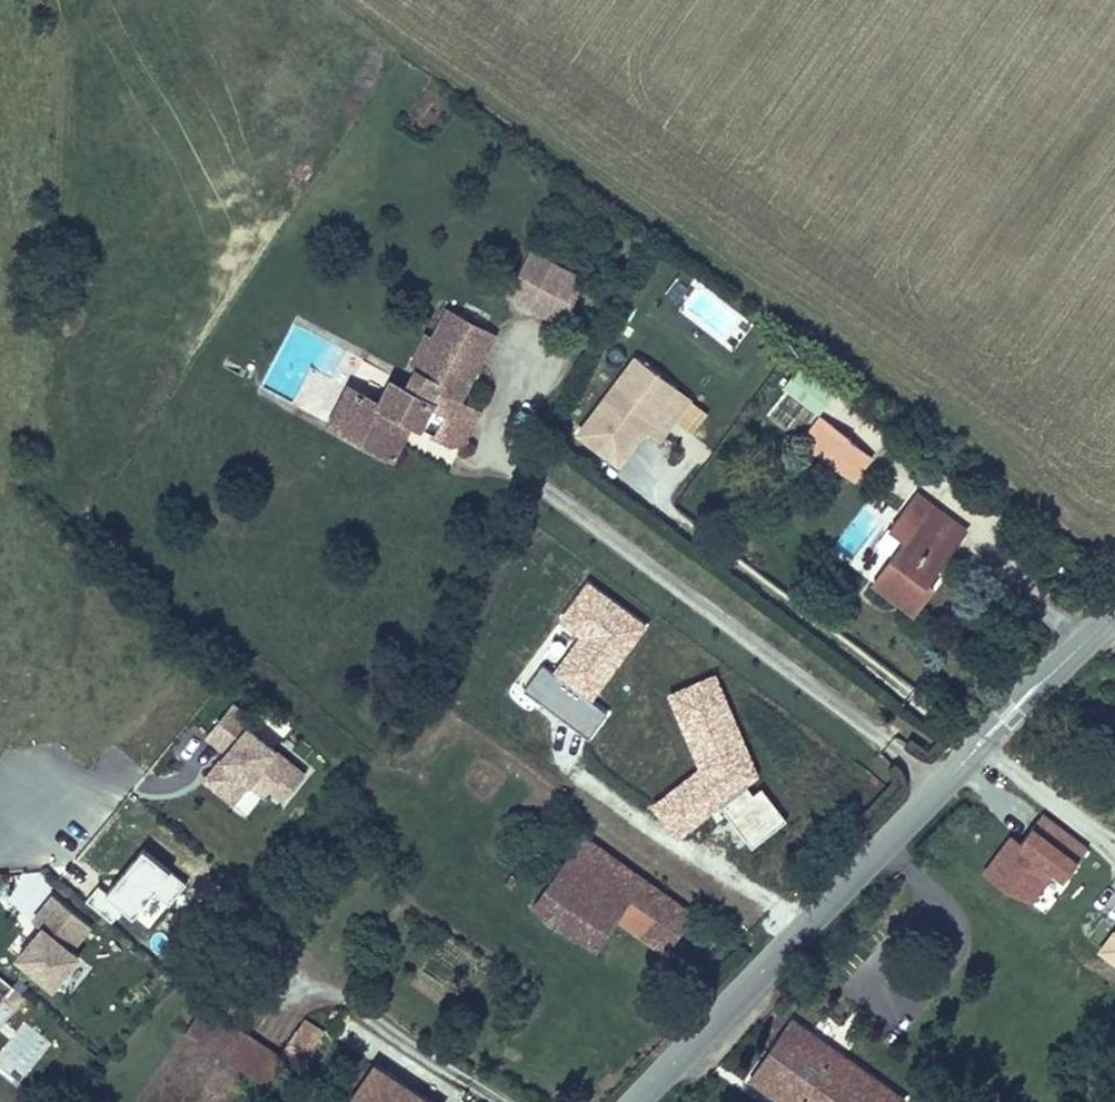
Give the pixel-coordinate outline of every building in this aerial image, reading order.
[(538,295),(534,304),(564,317),(579,281),(547,268),(549,263),(529,255),(516,285),(538,295)] [(392,421),(412,432),(446,450),(461,421),(448,414),(456,399),(488,338),(445,315),(431,342),(416,370),(405,391),(390,383),(375,410),(345,394),(324,434),(372,459),(392,421)] [(407,365),(416,370),(431,342),(422,337),(407,365)] [(672,395),(630,364),(573,440),(615,471),(640,437),(672,395)] [(775,391),(811,417),(824,399),(788,373),(775,391)] [(687,406),(672,395),(640,437),(655,449),(687,406)] [(448,414),(461,421),(446,450),(469,443),(485,414),(456,399),(448,414)] [(412,432),(392,421),(372,459),(392,470),(412,432)] [(856,472),(834,457),(844,444),(815,423),(797,447),(847,485),(856,472)] [(834,457),(856,472),(865,459),(844,444),(834,457)] [(956,544),(937,530),(947,518),(930,506),(927,510),(911,498),(889,529),(905,541),(874,585),(915,615),(934,589),(926,584),(956,544)] [(937,530),(956,544),(965,532),(947,518),(937,530)] [(615,651),(638,617),(586,581),(516,682),(592,735),(608,711),(592,699),(622,656),(615,651)] [(671,693),(698,771),(655,801),(676,831),(690,827),(681,832),(728,816),(747,843),(761,838),(787,820),(761,785),(752,788),(714,678),(671,693)] [(303,779),(246,732),(251,725),(230,708),(204,739),(224,756),(228,759),(220,769),(216,766),(202,783),(230,806),(247,786),(262,799),(267,794),(281,805),(303,779)] [(220,769),(228,759),(224,756),(216,766),(220,769)] [(1022,841),(1012,833),(983,870),(1035,911),(1086,845),(1045,813),(1022,841)] [(606,946),(614,933),(662,962),(688,924),(577,858),(541,906),(606,946)] [(67,955),(87,932),(50,901),(30,926),(39,934),(14,964),(50,993),(76,962),(67,955)] [(1098,950),(1114,963),(1114,927),(1098,950)] [(11,993),(0,984),(0,1006),(11,993)] [(10,1016),(0,1008),(0,1028),(10,1016)] [(204,1012),(186,1038),(262,1094),(281,1067),(204,1012)] [(897,1096),(789,1021),(749,1076),(785,1101),(893,1101),(897,1096)] [(296,1031),(317,1046),(324,1037),(303,1022),(296,1031)] [(317,1046),(296,1031),(279,1054),(300,1070),(317,1046)] [(353,1101),(426,1101),(376,1070),(353,1101)]
